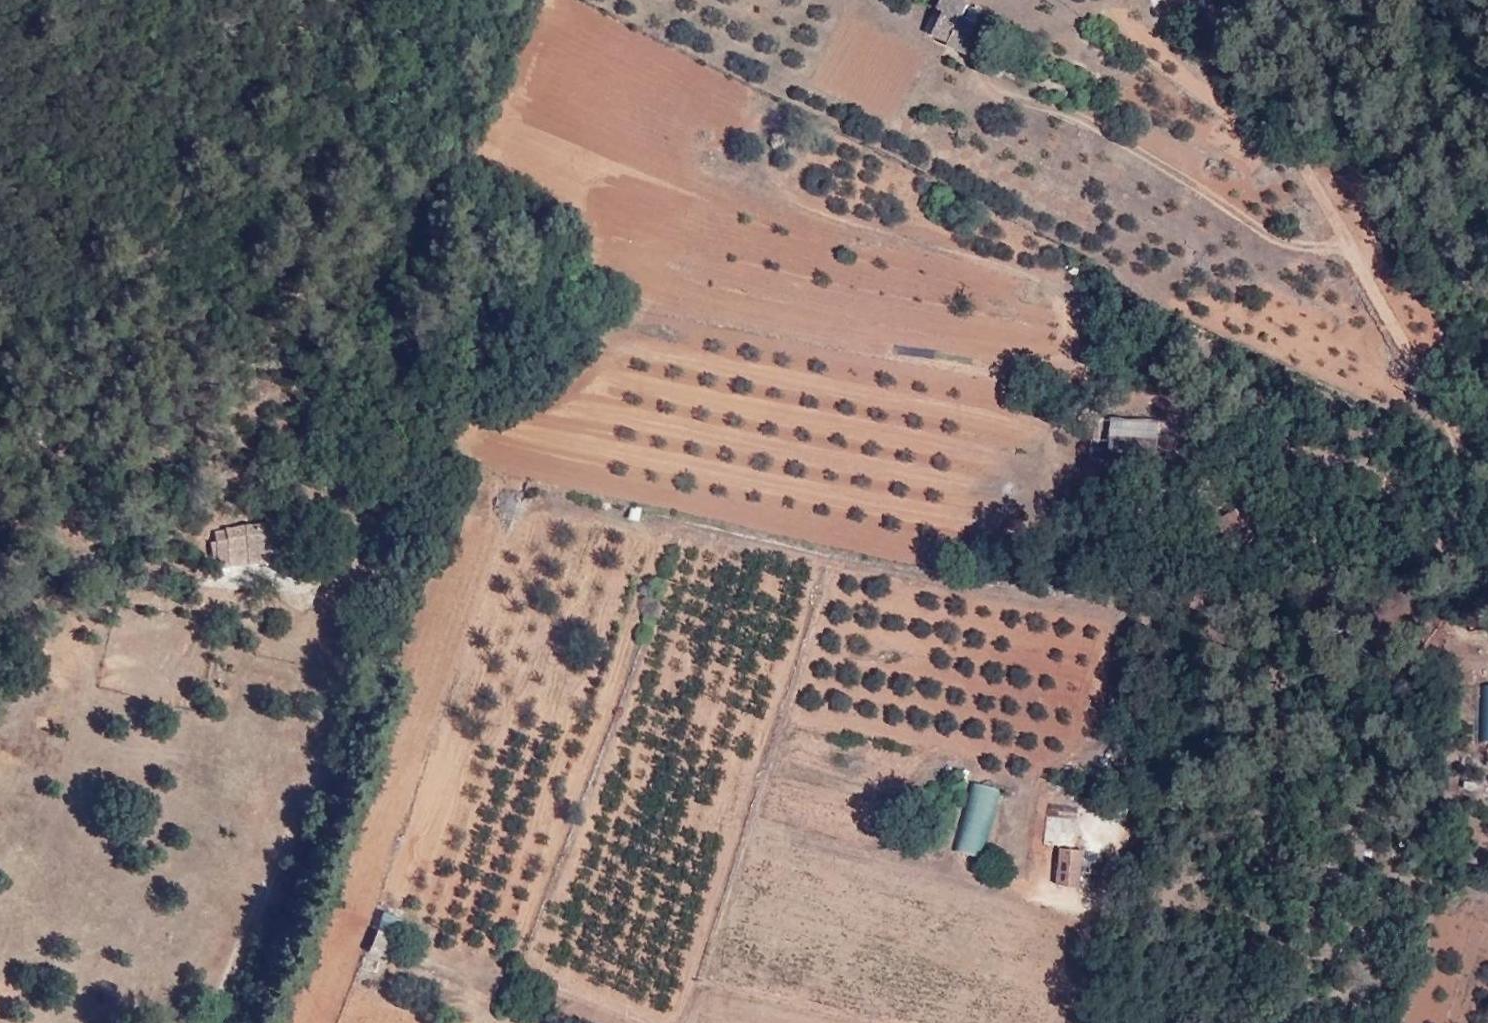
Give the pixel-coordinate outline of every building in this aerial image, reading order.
[(962,0),(942,0),(938,9),(944,12),(932,36),(968,54),(980,29),(961,19),(969,3),(962,0)] [(1110,470),(1160,469),(1160,418),(1110,419),(1110,470)] [(1230,538),(1253,528),(1243,507),(1221,518),(1230,538)] [(276,560),(273,525),(215,531),(216,541),(211,542),(213,566),(229,564),(229,565),(276,560)] [(957,851),(986,857),(999,788),(969,782),(957,851)] [(1079,873),(1083,838),(1059,834),(1055,871),(1079,873)] [(372,927),(364,952),(390,961),(397,936),(372,927)]
